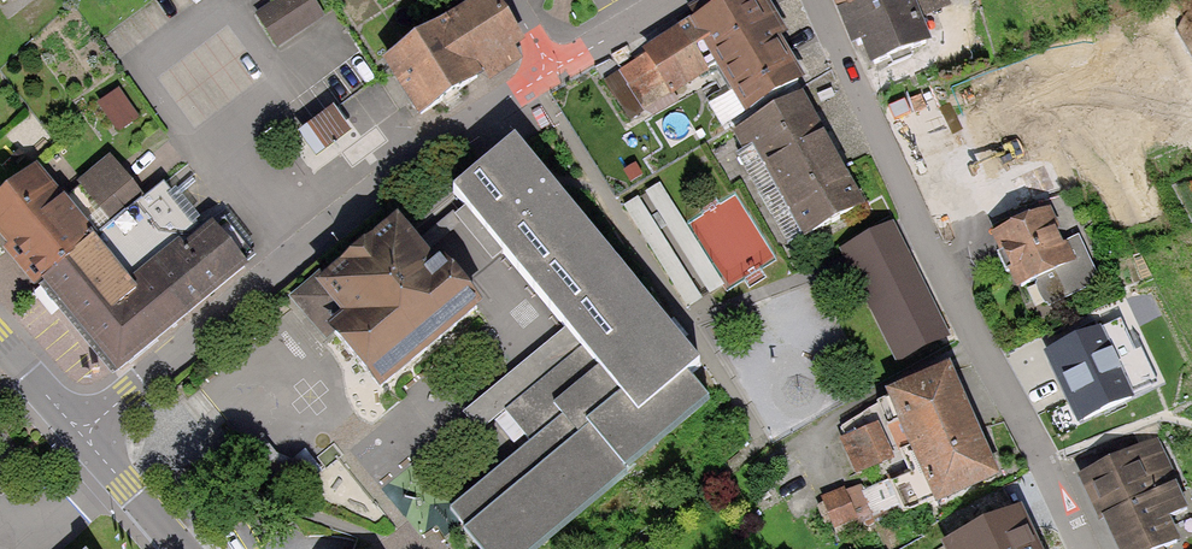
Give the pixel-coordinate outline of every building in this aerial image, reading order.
[(255,15),(276,47),(324,15),(314,0),(269,0),(272,4),(255,15)] [(382,59),(418,114),(481,72),(487,81),(522,58),(514,46),(525,39),(499,0),(471,0),(382,59)] [(768,0),(723,0),(690,19),(641,48),(645,54),(619,69),(629,85),(614,94),(630,120),(644,112),(650,122),(715,84),(719,91),(705,100),(722,128),(747,114),(812,77),(768,0)] [(850,41),(862,37),(871,62),(898,52),(932,39),(924,17),(953,7),(950,0),(835,0),(850,41)] [(119,89),(98,104),(118,132),(139,117),(119,89)] [(804,91),(731,132),(742,151),(737,154),(791,248),(869,204),(804,91)] [(333,106),(298,132),(316,157),(352,131),(333,106)] [(1059,124),(1045,128),(1050,145),(1064,142),(1059,124)] [(449,190),(562,326),(460,409),(480,435),(507,413),(528,438),(448,504),(484,548),(533,548),(710,404),(685,374),(698,363),(513,138),(449,190)] [(0,193),(0,242),(37,286),(113,376),(244,267),(208,224),(168,176),(142,197),(110,158),(63,196),(36,163),(0,193)] [(1067,159),(1028,176),(1040,203),(1079,186),(1067,159)] [(1043,298),(1049,305),(1101,281),(1079,234),(1066,240),(1051,206),(992,233),(1017,287),(1036,278),(1038,288),(1043,298)] [(443,270),(397,214),(324,273),(319,268),(288,294),(328,343),(336,336),(380,389),(484,305),(451,264),(443,270)] [(893,222),(839,249),(897,366),(951,339),(893,222)] [(1122,317),(1046,353),(1078,422),(1158,384),(1140,346),(1137,348),(1122,317)] [(888,398),(878,402),(911,473),(890,482),(905,514),(931,502),(934,509),(1004,478),(950,361),(885,390),(888,398)] [(880,422),(841,439),(858,475),(896,458),(880,422)] [(1077,474),(1099,521),(1105,518),(1119,548),(1164,548),(1182,540),(1171,517),(1189,508),(1178,483),(1180,483),(1159,437),(1077,474)] [(845,487),(821,497),(836,531),(859,521),(845,487)] [(942,545),(944,548),(1039,548),(1020,509),(942,545)]
